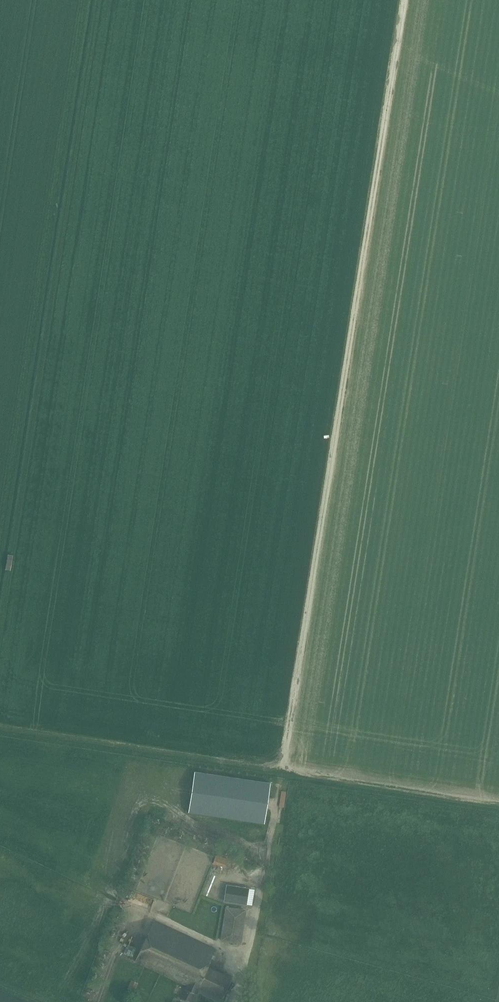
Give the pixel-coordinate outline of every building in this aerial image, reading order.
[(194,771),(188,812),(264,824),(270,783),(194,771)] [(213,864),(224,867),(226,859),(215,855),(213,864)] [(226,885),(224,901),(246,904),(248,888),(226,885)] [(240,943),(245,910),(226,907),(221,940),(240,943)] [(221,999),(231,977),(207,966),(215,949),(154,920),(135,962),(188,986),(186,990),(185,990),(181,999),(187,1001),(190,1001),(194,993),(195,994),(198,988),(221,999)]
